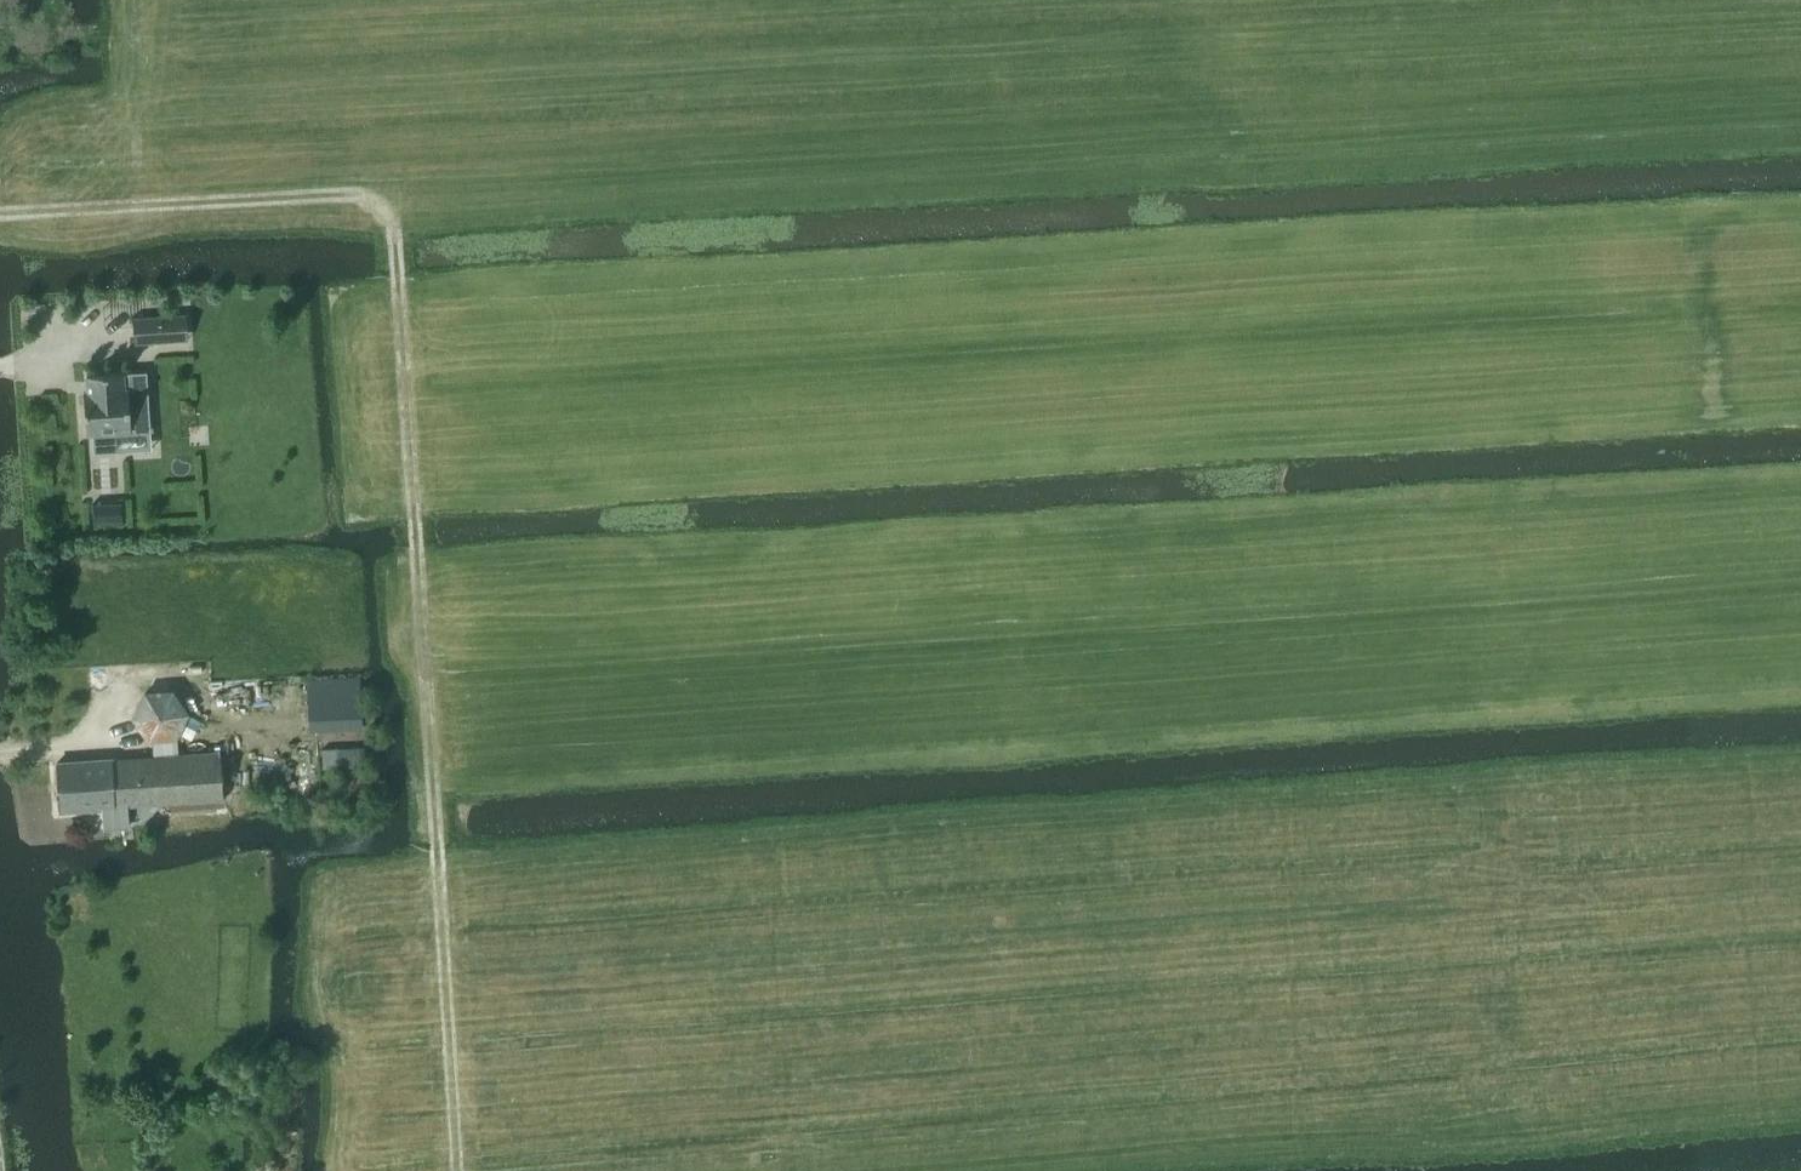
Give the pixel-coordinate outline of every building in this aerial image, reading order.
[(171,316),(149,317),(132,319),(133,343),(150,342),(172,341),(187,340),(185,315),(171,316)] [(92,434),(93,453),(112,452),(111,433),(149,430),(146,372),(122,374),(122,373),(86,376),(87,392),(83,393),(85,434),(92,434)] [(307,680),(310,730),(361,727),(358,677),(307,680)] [(148,742),(177,740),(189,714),(173,690),(144,692),(131,718),(148,742)] [(322,768),(365,766),(365,747),(321,749),(322,768)] [(128,828),(126,807),(222,799),(218,750),(57,763),(61,811),(104,809),(105,829),(128,828)]
